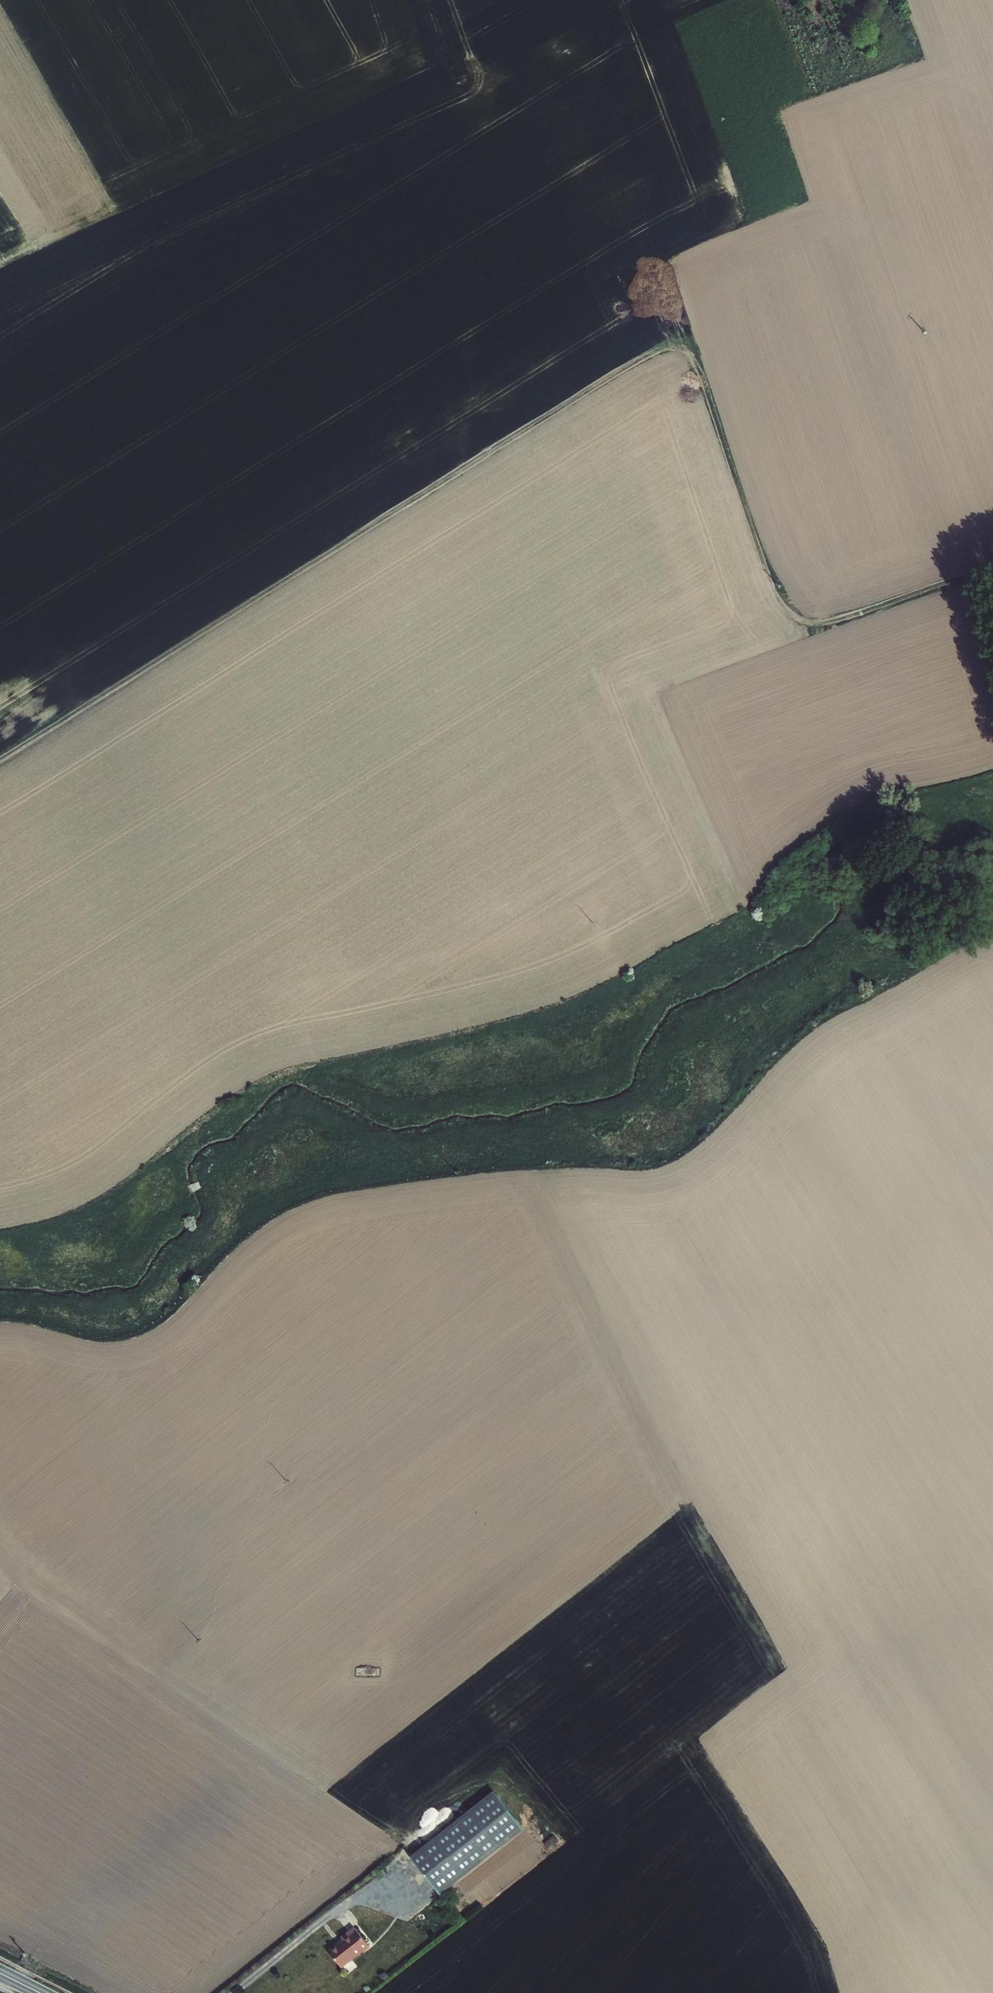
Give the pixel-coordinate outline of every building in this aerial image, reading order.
[(525,1832),(497,1795),(414,1859),(442,1895),(525,1832)] [(372,1948),(356,1927),(345,1935),(348,1939),(332,1952),(345,1969),(372,1948)]
